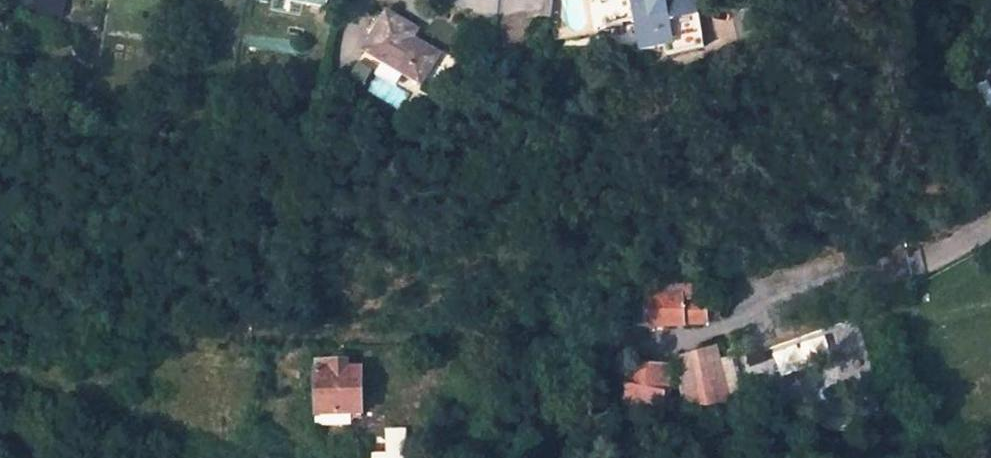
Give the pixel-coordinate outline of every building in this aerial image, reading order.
[(31,11),(61,19),(65,0),(34,0),(31,11)] [(687,0),(630,0),(639,50),(664,46),(666,56),(697,49),(687,0)] [(697,49),(705,47),(695,0),(687,0),(697,49)] [(404,75),(420,85),(438,53),(412,38),(416,30),(387,12),(364,50),(404,75)] [(383,73),(399,83),(404,75),(388,65),(383,73)] [(658,296),(657,280),(641,281),(642,297),(628,298),(628,326),(709,322),(708,318),(707,297),(682,299),(682,296),(658,296)] [(708,318),(722,317),(721,302),(707,297),(708,318)] [(749,380),(830,367),(825,337),(744,350),(749,380)] [(731,402),(716,345),(678,357),(683,409),(731,402)] [(362,414),(360,368),(347,368),(347,360),(322,360),(322,369),(315,369),(316,415),(320,415),(350,414),(362,414)] [(729,390),(738,388),(732,361),(723,363),(729,390)] [(669,394),(669,366),(628,364),(625,385),(623,410),(641,419),(662,424),(662,411),(662,398),(662,394),(669,394)] [(662,411),(676,412),(676,398),(662,398),(662,411)] [(320,425),(350,424),(350,414),(320,415),(320,425)] [(401,432),(387,432),(388,454),(388,457),(402,457),(401,432)]
